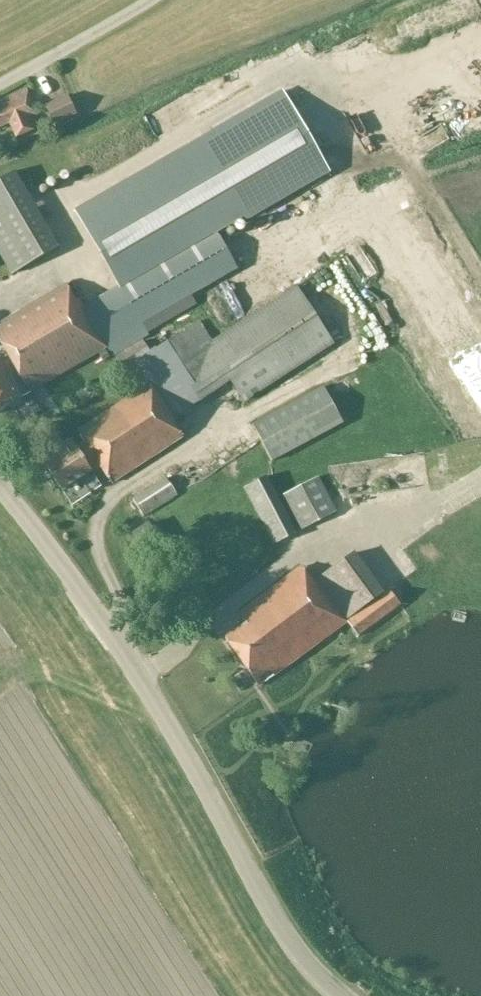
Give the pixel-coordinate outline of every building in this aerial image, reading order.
[(480,12),(480,0),(465,7),(469,17),(480,12)] [(1,101),(3,107),(0,109),(0,128),(10,124),(16,138),(36,130),(31,118),(38,115),(28,90),(1,101)] [(236,271),(238,270),(217,232),(246,216),(247,217),(328,170),(283,92),(76,212),(77,212),(120,288),(84,309),(78,300),(75,301),(66,285),(0,324),(0,344),(19,376),(11,380),(0,361),(0,412),(22,400),(21,399),(97,354),(95,350),(236,271)] [(68,95),(45,106),(54,126),(78,115),(68,95)] [(0,181),(0,254),(12,275),(57,249),(14,173),(0,181)] [(252,299),(302,270),(290,250),(240,280),(252,299)] [(346,292),(356,311),(364,306),(354,287),(346,292)] [(200,323),(152,354),(144,342),(115,359),(124,376),(138,369),(148,385),(77,430),(84,442),(76,447),(70,439),(56,448),(60,454),(44,464),(60,489),(90,470),(88,467),(97,461),(110,483),(182,437),(173,422),(176,420),(175,418),(231,382),(244,402),(333,346),(297,289),(213,343),(200,323)] [(323,387),(252,426),(272,463),(343,424),(323,387)] [(424,457),(331,470),(335,496),(427,483),(424,457)] [(267,477),(245,489),(274,546),(296,534),(267,477)] [(166,479),(133,501),(144,518),(177,496),(166,479)] [(318,479),(285,496),(303,531),(336,514),(318,479)] [(357,499),(338,501),(340,512),(358,509),(357,499)] [(412,516),(412,504),(396,505),(396,517),(412,516)] [(149,524),(133,534),(146,554),(162,543),(149,524)] [(238,614),(246,624),(225,640),(260,687),(347,623),(358,637),(401,606),(390,591),(383,596),(353,555),(313,584),(301,568),(238,614)]
